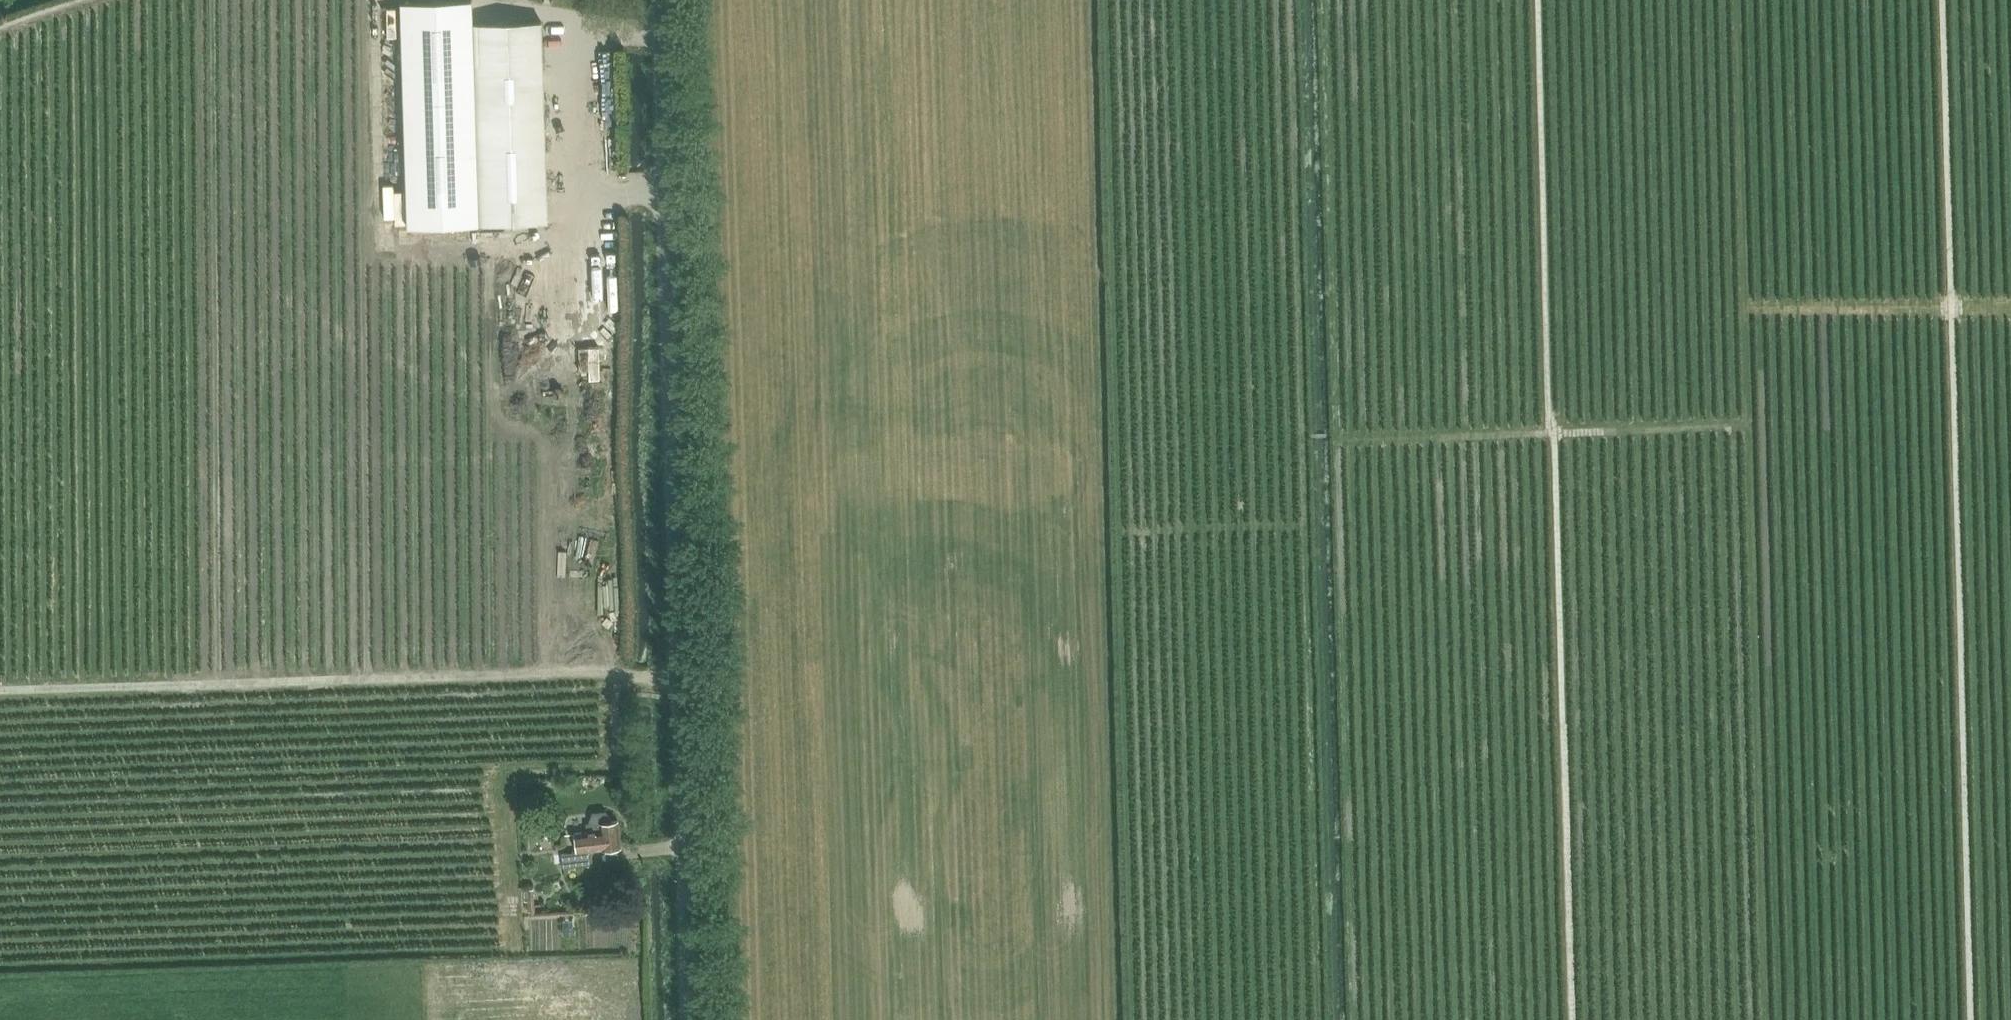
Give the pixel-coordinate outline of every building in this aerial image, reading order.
[(471,1),(400,3),(407,226),(478,224),(477,198),(472,24),(471,1)] [(380,9),(376,31),(386,33),(390,11),(380,9)] [(541,22),(472,24),(477,198),(546,196),(541,22)] [(575,852),(560,853),(562,866),(593,863),(592,850),(620,847),(617,821),(610,821),(610,818),(605,811),(592,812),(588,820),(589,824),(585,824),(586,832),(573,833),(575,852)] [(537,904),(548,903),(548,899),(526,901),(527,911),(537,910),(537,904)]
